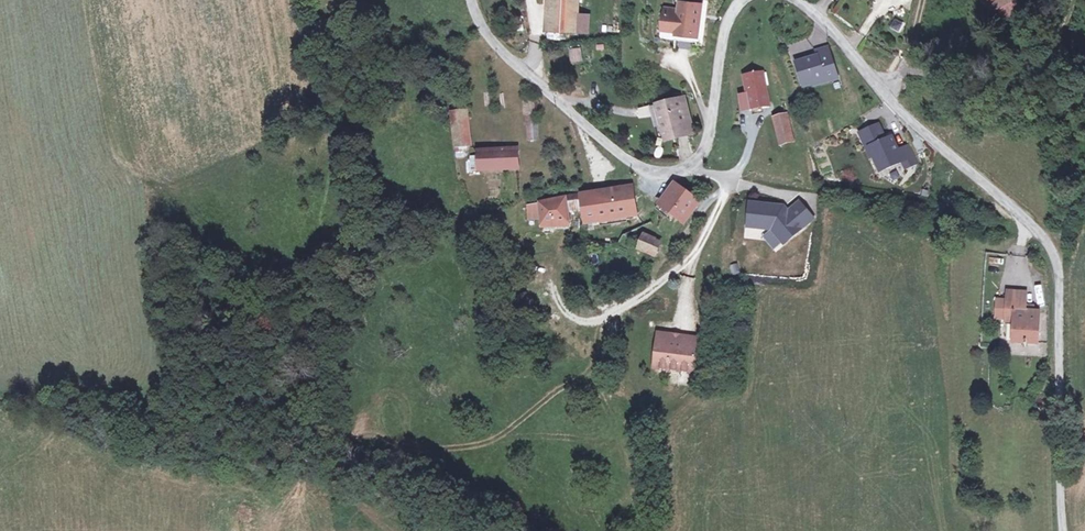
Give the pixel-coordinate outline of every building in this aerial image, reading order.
[(577,15),(578,0),(553,0),(551,31),(575,34),(577,15)] [(1018,0),(987,0),(991,7),(999,3),(1005,13),(1020,4),(1018,0)] [(677,10),(665,8),(662,26),(674,28),(673,34),(695,38),(701,5),(679,1),(677,10)] [(589,17),(577,15),(575,34),(587,35),(589,17)] [(817,58),(796,66),(804,89),(813,86),(812,82),(824,78),(826,84),(838,80),(828,50),(815,54),(817,58)] [(769,102),(762,71),(743,75),(747,94),(740,96),(743,111),(752,109),(751,106),(769,102)] [(812,82),(813,86),(814,88),(826,84),(824,78),(812,82)] [(683,100),(659,106),(666,139),(690,133),(683,100)] [(449,115),(451,138),(460,137),(461,144),(467,143),(464,113),(449,115)] [(774,117),(776,127),(788,124),(785,114),(774,117)] [(540,139),(539,125),(529,125),(528,118),(525,118),(528,140),(540,139)] [(792,142),(788,124),(776,127),(781,144),(792,142)] [(860,135),(865,145),(867,150),(870,149),(878,145),(882,154),(874,158),(881,173),(904,163),(907,169),(917,164),(909,147),(898,151),(897,147),(893,138),(886,141),(884,141),(882,137),(884,136),(879,126),(860,135)] [(878,145),(870,149),(874,158),(882,154),(878,145)] [(476,172),(517,167),(515,147),(474,152),(476,172)] [(676,184),(661,203),(669,210),(683,221),(698,201),(676,184)] [(631,186),(582,192),(583,208),(585,224),(636,209),(631,186)] [(582,192),(572,194),(575,209),(583,208),(582,192)] [(572,194),(566,197),(569,214),(572,214),(571,210),(575,209),(572,194)] [(566,197),(528,206),(530,219),(542,218),(543,224),(571,223),(569,214),(566,197)] [(786,210),(781,204),(748,201),(746,224),(769,226),(782,241),(811,215),(797,200),(786,210)] [(667,213),(669,210),(661,203),(658,206),(667,213)] [(643,233),(636,246),(653,254),(660,241),(643,233)] [(734,277),(741,274),(737,265),(729,269),(734,277)] [(694,289),(696,279),(682,276),(680,286),(694,289)] [(1024,313),(1024,305),(1025,295),(1010,293),(1009,302),(1007,319),(1007,322),(1016,323),(1015,343),(1036,345),(1039,315),(1035,314),(1024,313)] [(997,319),(1007,319),(1009,302),(997,301),(997,319)] [(1024,313),(1035,314),(1035,307),(1024,305),(1024,313)] [(674,335),(660,334),(657,369),(694,373),(697,338),(679,336),(678,344),(673,343),(674,335)]
